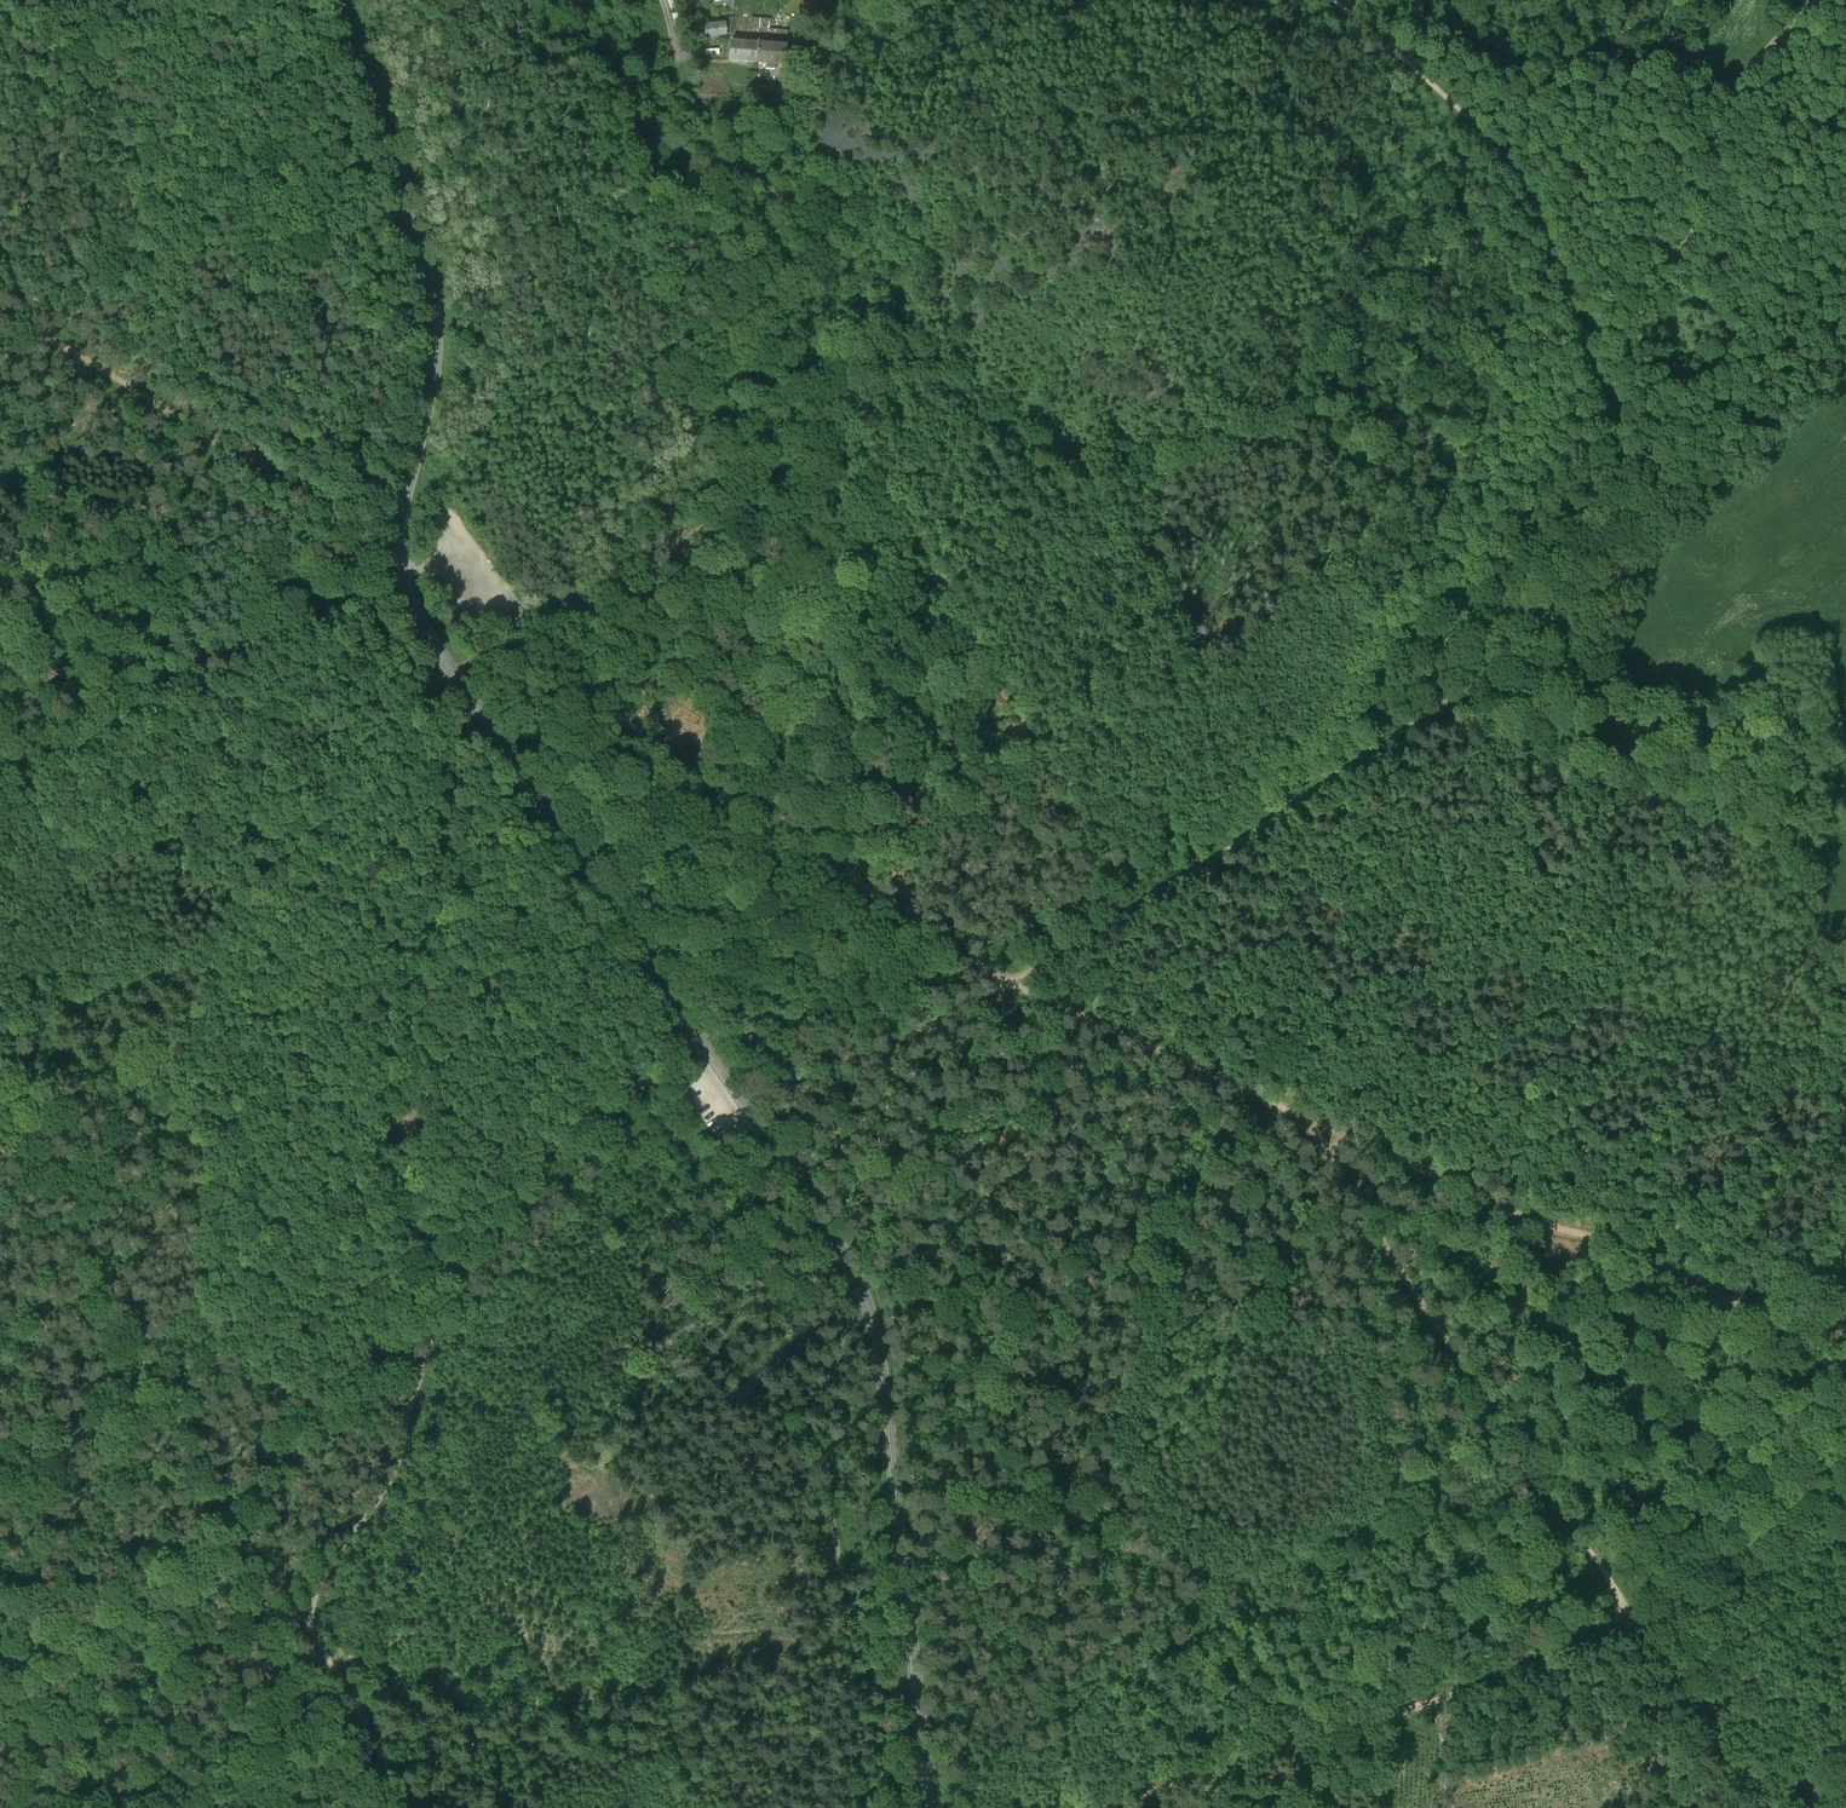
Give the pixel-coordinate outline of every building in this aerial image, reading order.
[(787,26),(768,25),(769,15),(761,14),(761,17),(758,40),(785,41),(786,41),(787,26)] [(732,19),(710,21),(710,16),(704,16),(706,37),(725,36),(725,30),(731,30),(732,19)] [(761,17),(751,16),(748,39),(758,40),(761,17)] [(748,39),(731,38),(729,55),(756,57),(758,40),(748,39)] [(785,41),(758,40),(756,57),(766,58),(765,63),(774,64),(775,58),(784,59),(785,41)]
